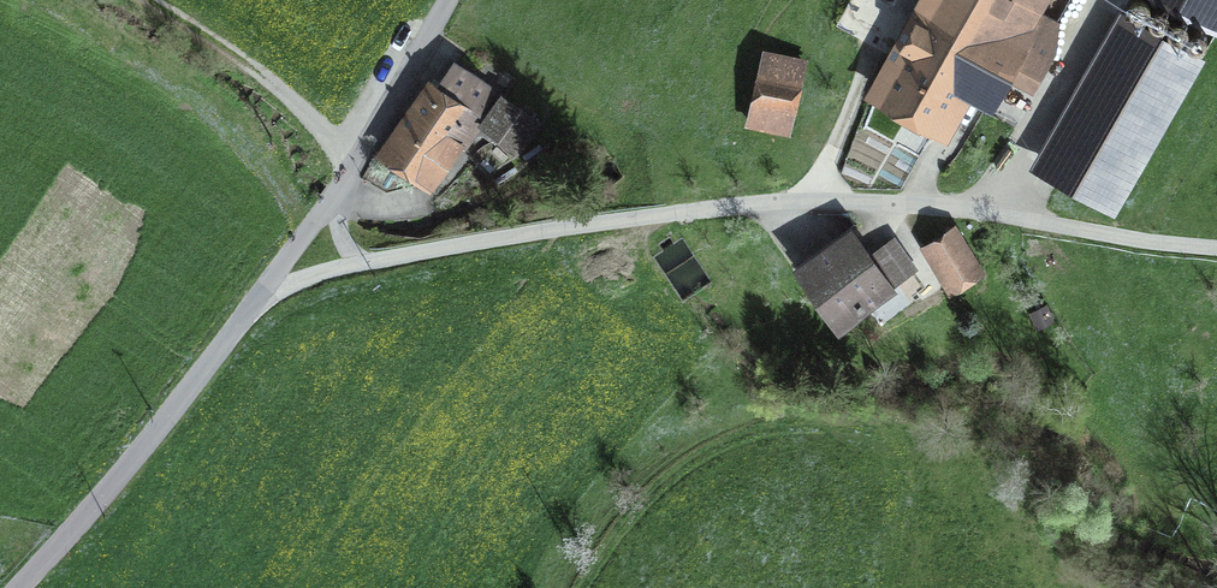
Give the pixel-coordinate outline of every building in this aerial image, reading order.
[(880,67),(894,75),(883,95),(937,126),(964,78),(993,95),(992,96),(1001,101),(996,109),(1020,123),(1038,92),(1031,88),(1056,46),(1058,22),(1039,11),(1046,0),(919,0),(880,67)] [(1216,26),(1216,0),(1158,0),(1216,26)] [(1046,169),(1109,205),(1195,55),(1132,18),(1046,169)] [(764,53),(748,121),(787,130),(803,62),(764,53)] [(536,123),(453,64),(427,99),(419,94),(379,149),(412,173),(438,135),(452,143),(471,116),(517,150),(536,123)] [(975,268),(952,230),(921,249),(945,287),(975,268)] [(848,235),(804,266),(842,320),(886,289),(848,235)] [(877,250),(898,280),(913,270),(892,240),(877,250)]
